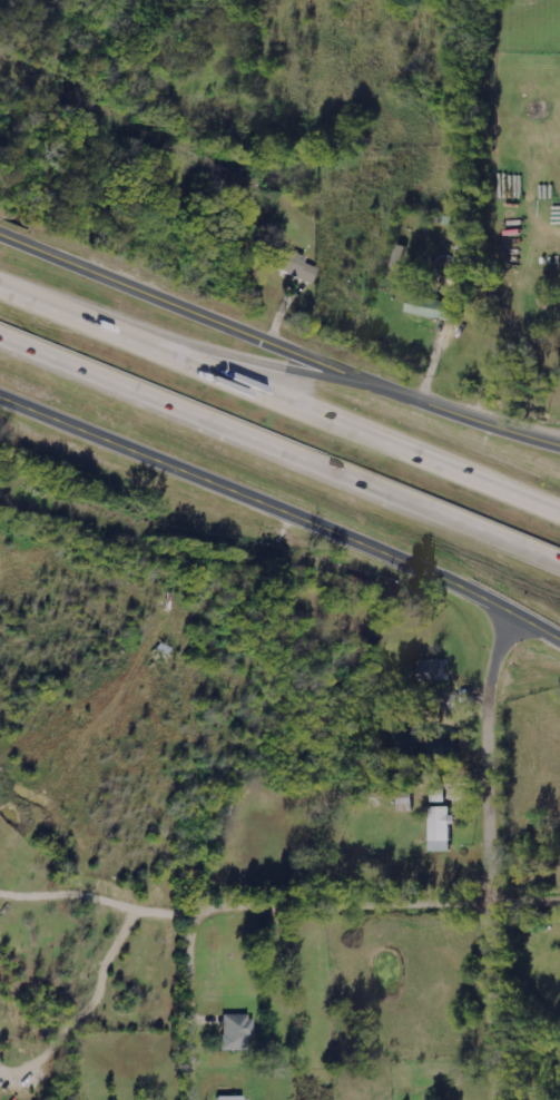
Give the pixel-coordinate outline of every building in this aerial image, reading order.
[(314,283),(319,268),(306,264),(309,257),(272,244),(264,265),(314,283)] [(400,269),(405,254),(397,252),(393,267),(400,269)] [(420,662),(421,683),(447,681),(446,661),(420,662)] [(431,853),(453,852),(452,808),(430,809),(431,853)] [(224,1051),(250,1051),(249,1039),(255,1039),(255,1015),(224,1016),(224,1051)]
